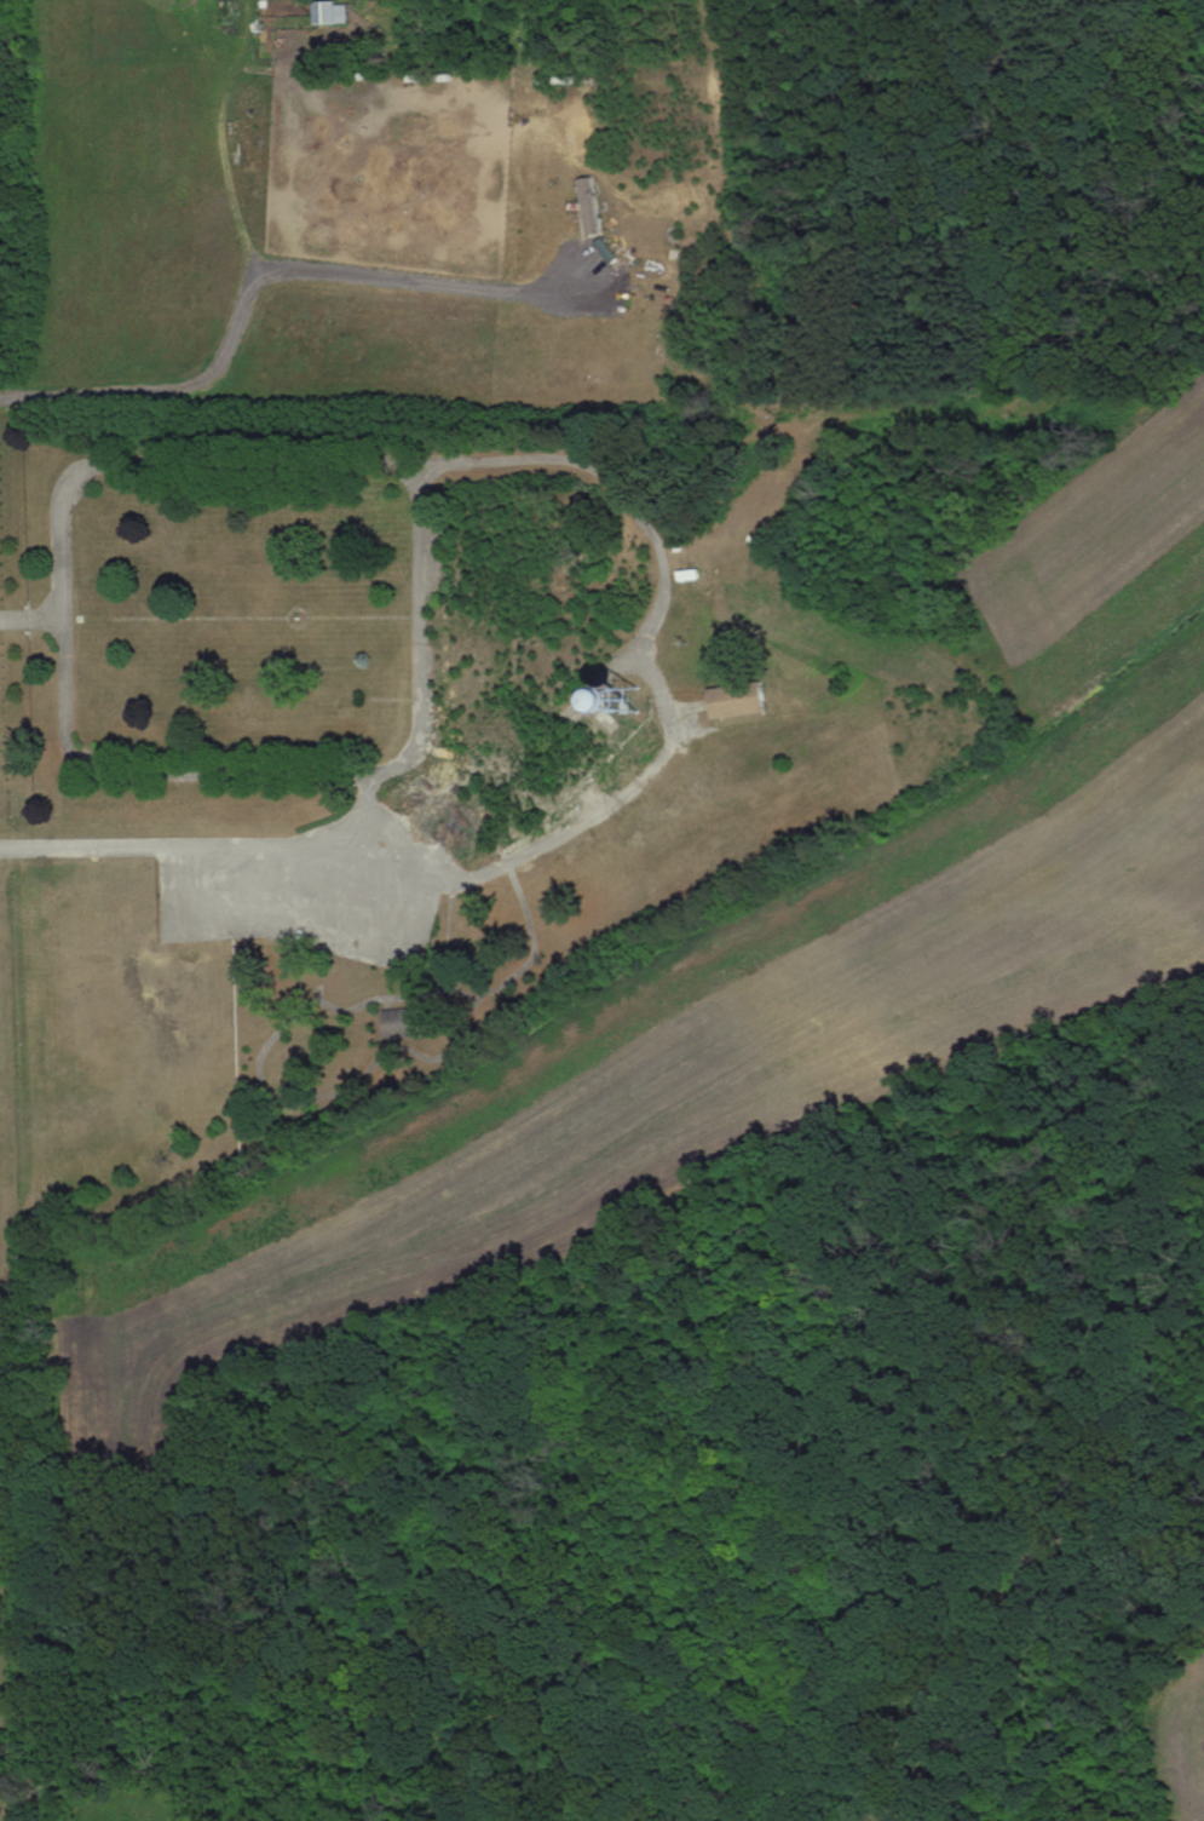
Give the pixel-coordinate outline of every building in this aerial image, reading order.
[(351,23),(350,2),(321,2),(322,23),(351,23)]
